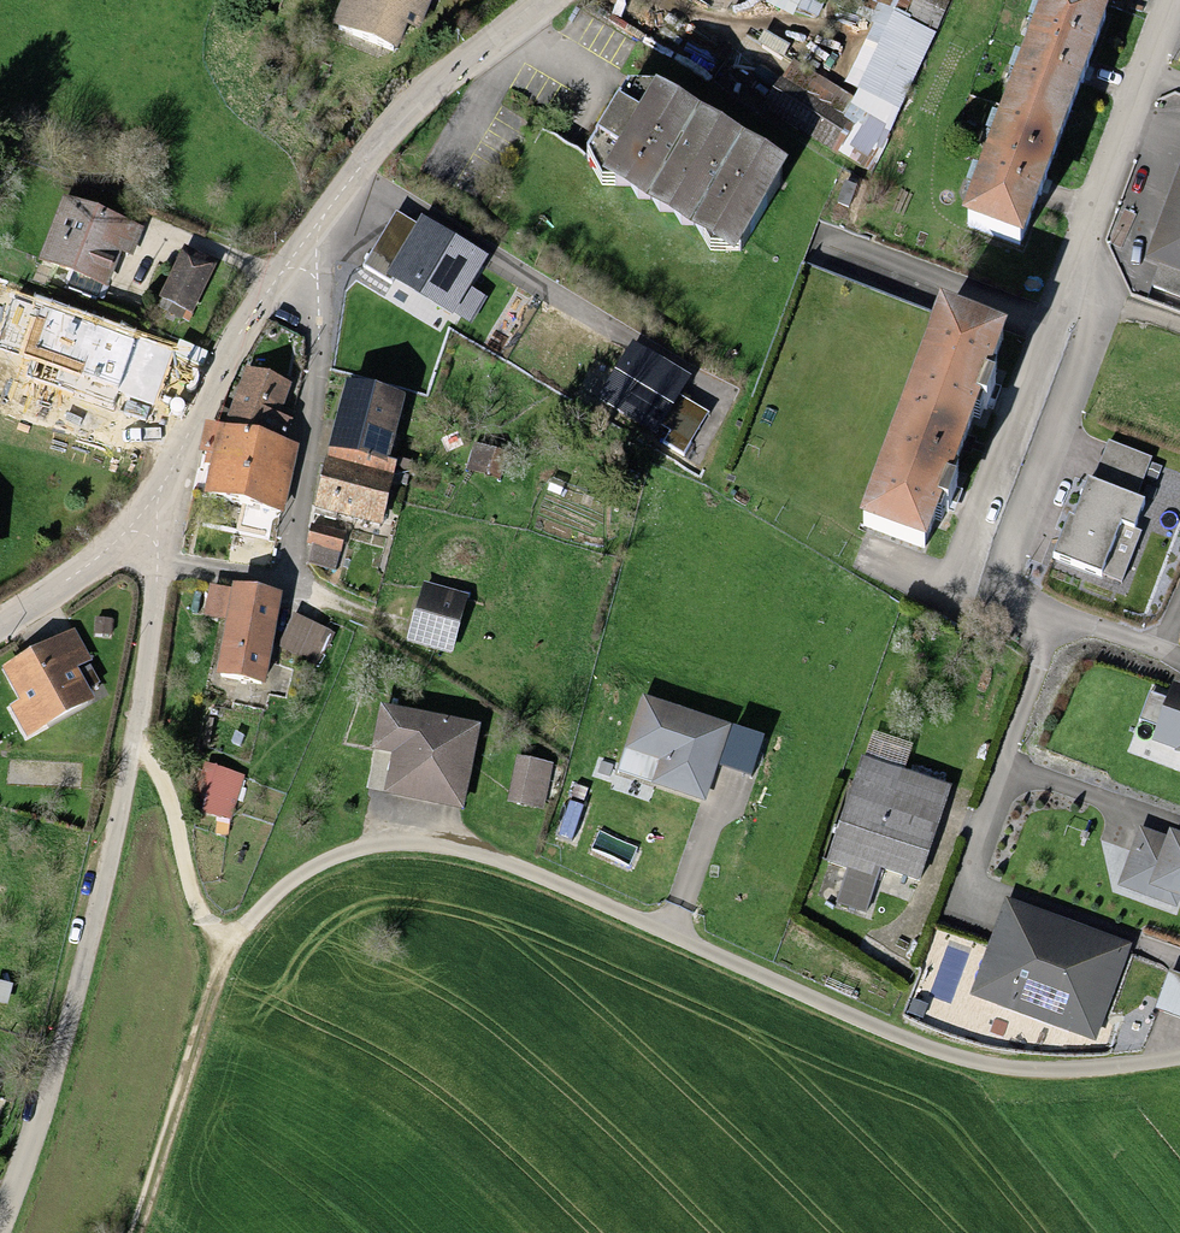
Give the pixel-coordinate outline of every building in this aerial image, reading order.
[(330,21),(389,46),(406,7),(420,14),(426,0),(339,0),(330,21)] [(794,62),(761,108),(873,174),(949,0),(841,0),(837,8),(871,26),(840,85),(794,62)] [(952,207),(1008,228),(1093,0),(1030,0),(952,207)] [(655,75),(628,76),(587,144),(602,172),(616,172),(704,227),(711,237),(740,239),(790,154),(655,75)] [(1140,260),(1179,275),(1179,153),(1140,260)] [(62,200),(37,258),(106,286),(120,252),(125,255),(136,230),(62,200)] [(489,254),(422,213),(416,223),(396,211),(364,264),(391,281),(395,276),(470,322),(486,296),(469,286),(489,254)] [(178,249),(155,292),(197,314),(219,271),(178,249)] [(929,311),(853,513),(920,537),(995,336),(929,311)] [(693,375),(633,340),(598,398),(658,434),(693,375)] [(117,363),(102,397),(162,423),(181,380),(152,367),(148,377),(117,363)] [(280,385),(242,372),(227,415),(278,433),(283,416),(271,412),(280,385)] [(330,442),(390,457),(406,392),(346,377),(330,442)] [(210,452),(201,491),(278,508),(292,446),(207,427),(202,450),(210,452)] [(1152,458),(1108,440),(1094,475),(1086,472),(1054,551),(1121,578),(1140,530),(1132,527),(1144,499),(1136,496),(1152,458)] [(330,442),(314,507),(383,523),(398,458),(390,457),(330,442)] [(503,455),(469,445),(461,470),(495,481),(503,455)] [(343,540),(309,531),(306,542),(312,544),(307,563),(335,571),(343,540)] [(219,619),(210,669),(260,678),(275,593),(225,585),(224,592),(219,619)] [(419,587),(403,639),(442,651),(459,599),(419,587)] [(219,619),(224,592),(206,589),(201,616),(219,619)] [(113,617),(95,615),(93,633),(112,634),(113,617)] [(324,634),(290,619),(278,644),(313,660),(324,634)] [(75,628),(5,666),(22,697),(9,704),(27,737),(98,699),(80,666),(93,659),(75,628)] [(1174,681),(1152,740),(1179,750),(1179,683),(1174,681)] [(763,734),(642,694),(623,748),(659,760),(651,782),(705,800),(718,762),(750,773),(763,734)] [(470,730),(376,707),(366,748),(385,753),(377,785),(453,803),(470,730)] [(554,763),(517,755),(507,802),(544,810),(554,763)] [(203,761),(189,806),(231,819),(245,774),(203,761)] [(856,762),(823,860),(867,874),(870,864),(909,877),(938,790),(856,762)] [(1139,826),(1116,885),(1177,908),(1179,901),(1179,832),(1171,829),(1167,837),(1139,826)] [(1131,945),(1006,898),(970,995),(1095,1041),(1131,945)] [(1170,969),(1155,1007),(1179,1017),(1179,973),(1170,969)]
